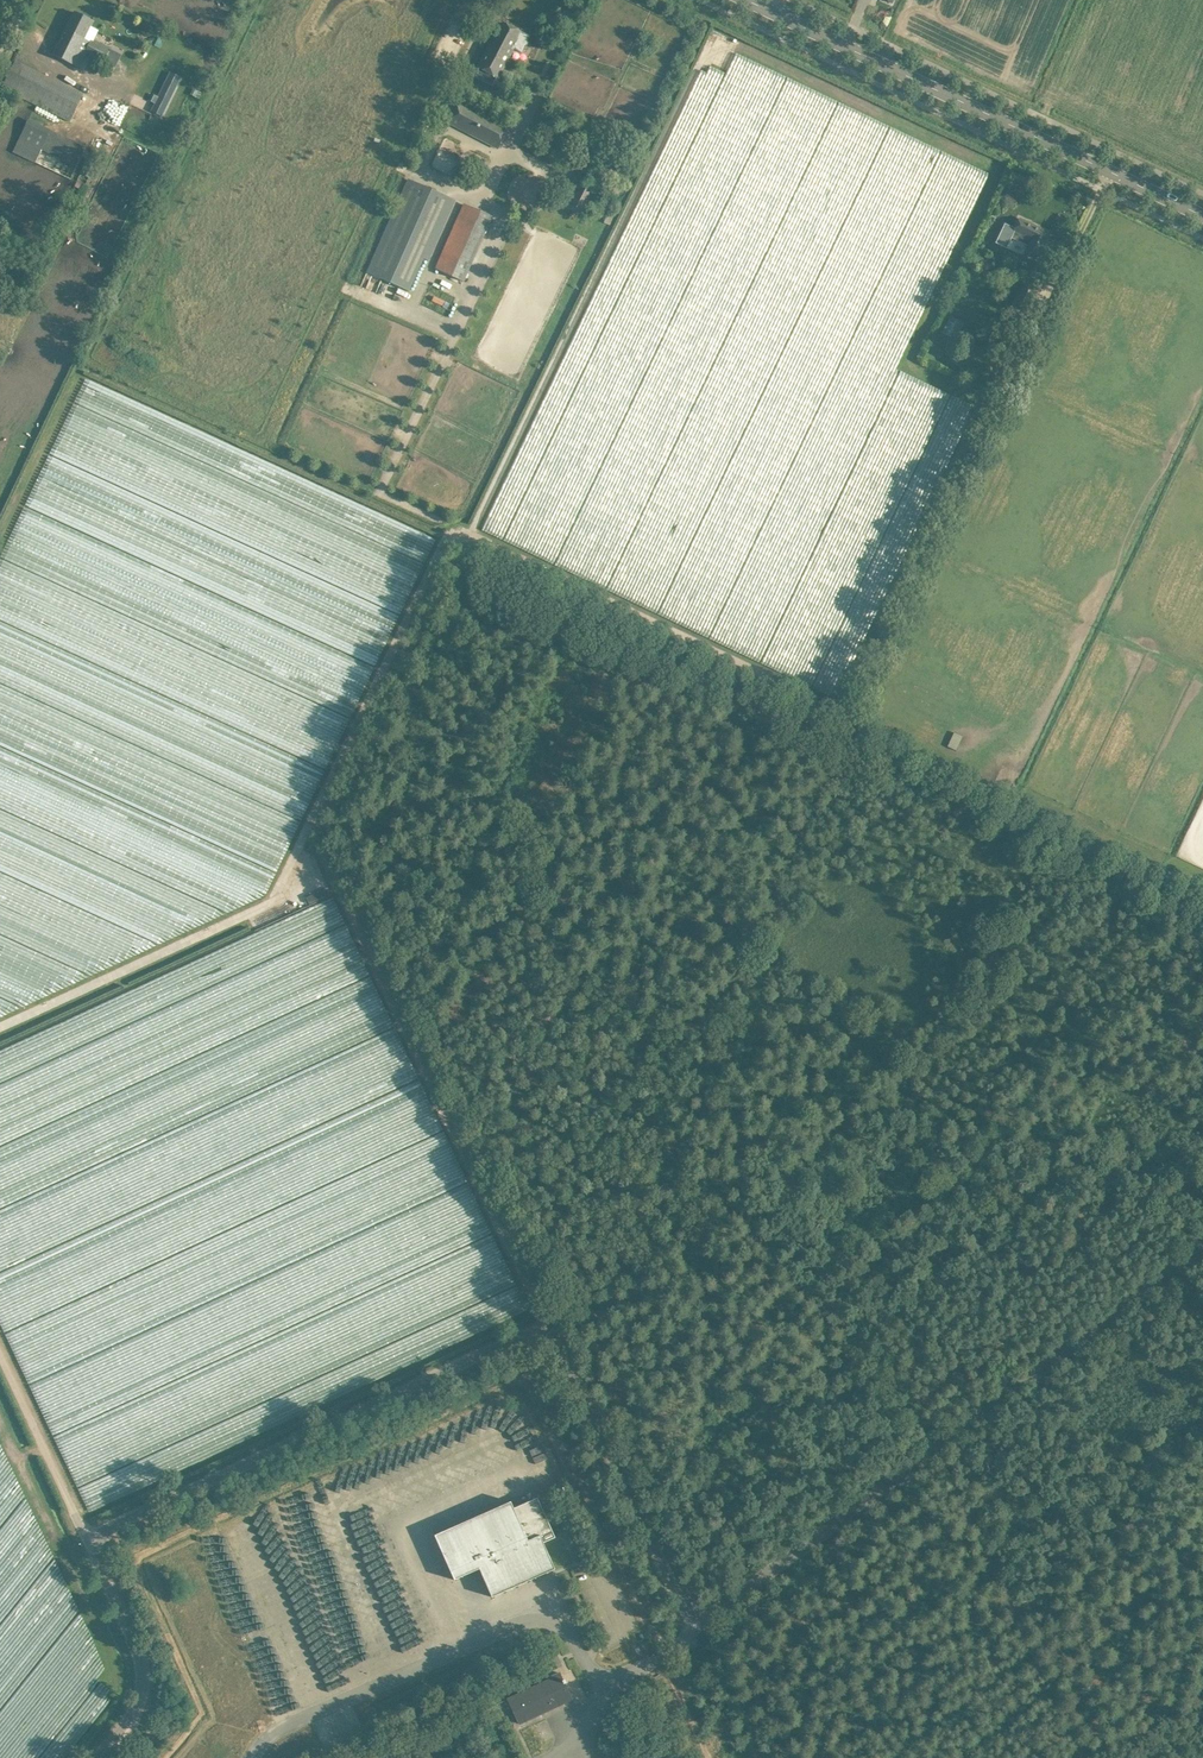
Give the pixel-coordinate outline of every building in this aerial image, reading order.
[(92,21),(85,17),(75,12),(54,55),(78,67),(86,52),(106,61),(112,50),(92,40),(90,44),(83,40),(92,21)] [(477,67),(473,76),(492,86),(497,77),(499,78),(514,48),(519,39),(516,38),(520,31),(504,23),(498,34),(495,33),(477,67)] [(83,94),(27,67),(16,61),(3,88),(69,122),(83,94)] [(153,102),(149,110),(161,115),(175,86),(164,80),(156,96),(153,94),(150,101),(153,102)] [(460,100),(449,121),(498,148),(509,126),(460,100)] [(70,179),(85,148),(28,121),(13,152),(70,179)] [(81,173),(77,181),(86,185),(96,162),(86,157),(79,172),(81,173)] [(407,179),(366,272),(404,289),(409,292),(418,272),(424,258),(429,260),(455,200),(407,179)] [(493,216),(464,204),(435,269),(464,282),(493,216)] [(1020,219),(1014,231),(1011,237),(1028,245),(1025,252),(1037,258),(1049,233),(1020,219)] [(1017,324),(1026,328),(1041,299),(1034,296),(1037,290),(1027,284),(1015,305),(1024,310),(1017,324)] [(434,296),(432,301),(442,306),(445,301),(434,296)] [(950,316),(941,334),(955,341),(964,323),(950,316)] [(541,1445),(529,1450),(532,1456),(544,1451),(541,1445)] [(544,1452),(533,1458),(536,1464),(547,1458),(544,1452)] [(511,1501),(500,1506),(434,1535),(454,1579),(479,1568),(492,1597),(555,1568),(543,1542),(555,1537),(537,1497),(514,1508),(511,1501)] [(551,1678),(508,1698),(520,1723),(572,1699),(564,1683),(566,1682),(564,1679),(563,1680),(560,1674),(559,1672),(551,1676),(551,1678)]
